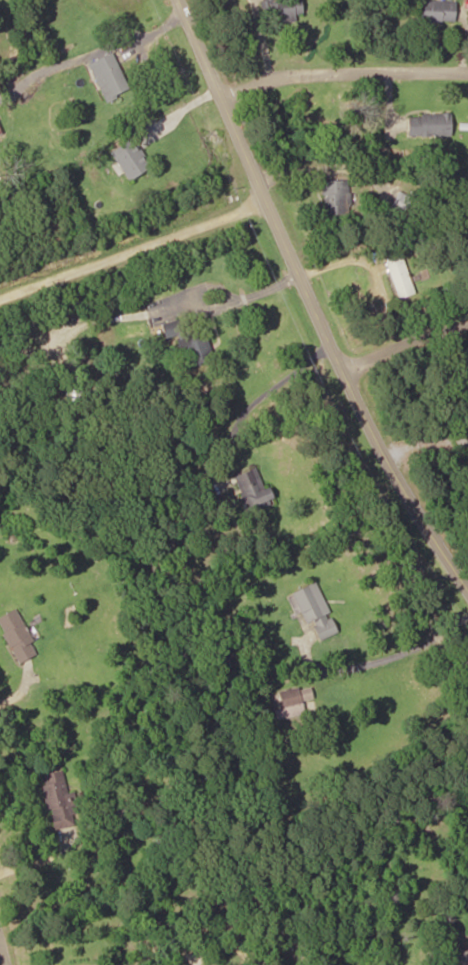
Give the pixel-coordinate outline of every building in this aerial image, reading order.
[(263,11),(276,10),(277,22),(295,20),(295,15),(302,14),(301,0),(262,0),(263,11)] [(414,22),(453,22),(453,0),(415,0),(414,22)] [(86,63),(104,103),(128,92),(111,52),(86,63)] [(450,114),(407,114),(407,136),(450,136),(450,114)] [(150,166),(131,138),(110,153),(129,180),(150,166)] [(322,180),(322,214),(349,214),(349,180),(322,180)] [(412,198),(397,192),(390,209),(405,215),(412,198)] [(397,299),(413,293),(398,254),(382,260),(397,299)] [(207,337),(187,342),(181,319),(161,324),(165,339),(177,336),(185,367),(213,360),(207,337)] [(267,486),(261,488),(254,469),(234,475),(246,512),(273,503),(267,486)] [(336,633),(314,583),(291,593),(313,643),(336,633)] [(36,653),(13,610),(0,616),(0,631),(17,663),(36,653)] [(275,719),(302,715),(300,702),(312,701),(310,686),(277,691),(279,710),(273,711),(275,719)] [(49,830),(71,826),(62,770),(40,774),(49,830)] [(454,964),(467,964),(467,950),(451,954),(454,964)]
